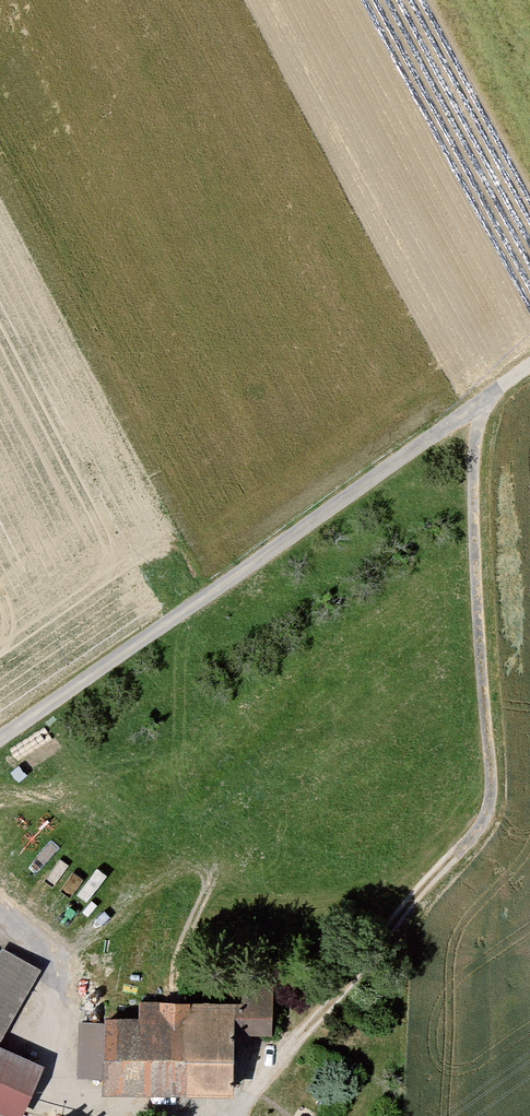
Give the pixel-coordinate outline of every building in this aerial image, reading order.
[(3,945),(0,951),(0,1034),(2,1035),(41,966),(3,945)] [(102,1075),(103,1088),(234,1090),(235,1044),(244,1044),(244,1030),(273,1031),(274,1011),(240,1009),(240,998),(140,998),(140,1012),(105,1011),(105,1018),(80,1018),(78,1075),(102,1075)] [(46,1062),(0,1041),(0,1115),(20,1115),(46,1062)]
